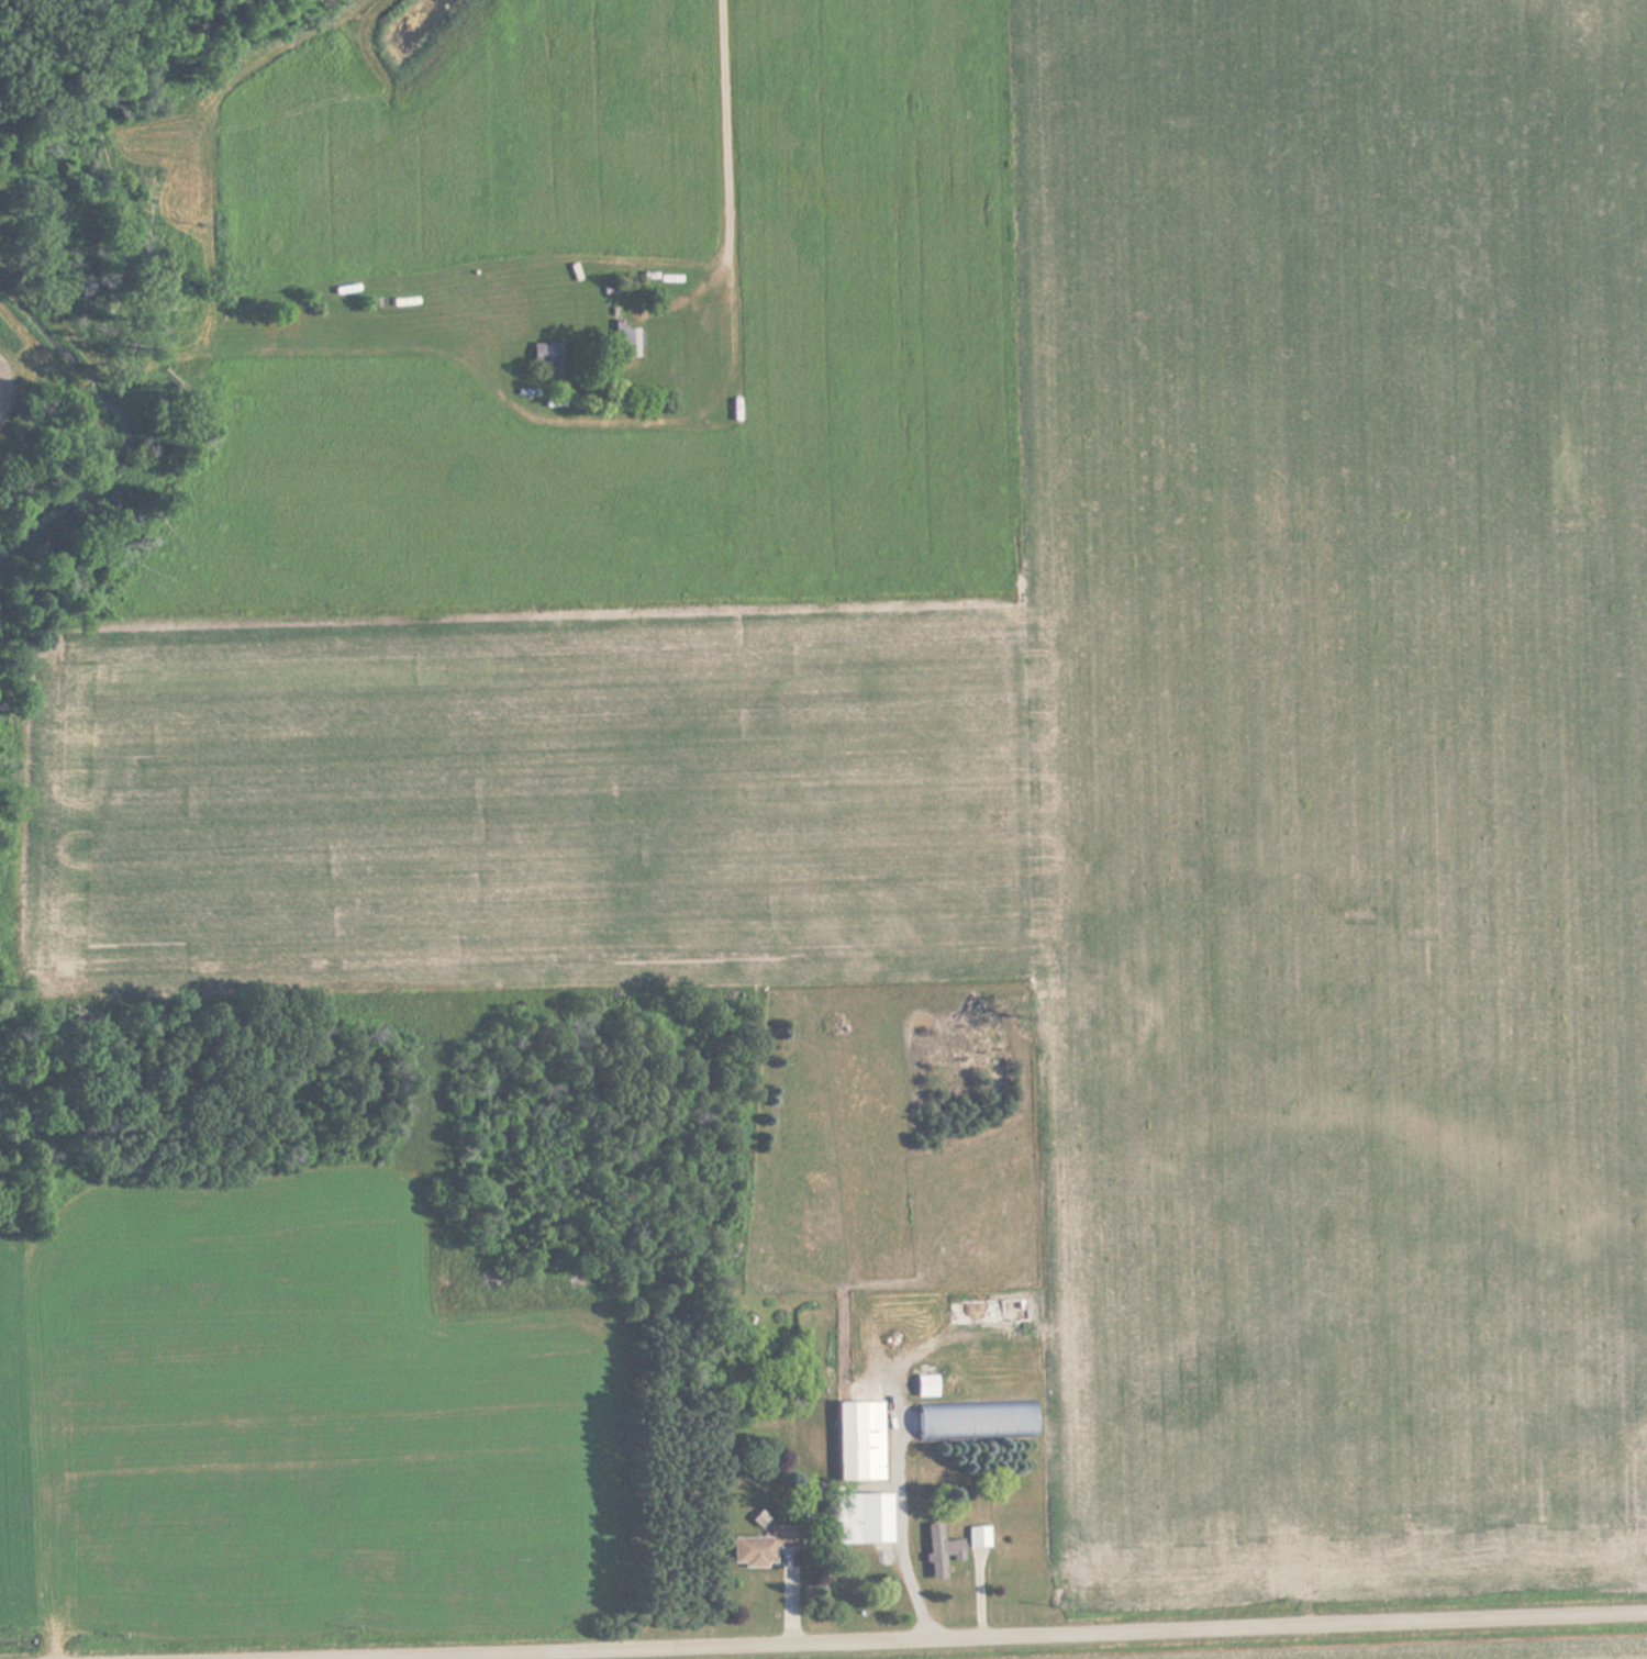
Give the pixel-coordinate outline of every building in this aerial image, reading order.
[(639,326),(614,326),(614,358),(639,358),(639,326)] [(562,343),(532,343),(532,366),(562,366),(562,343)] [(948,1322),(1027,1322),(1027,1302),(948,1302),(948,1322)] [(938,1398),(938,1376),(917,1376),(917,1398),(938,1398)] [(883,1402),(838,1402),(839,1481),(883,1481),(883,1402)] [(1036,1406),(918,1407),(919,1441),(1037,1439),(1036,1406)] [(892,1544),(892,1494),(834,1494),(834,1544),(892,1544)] [(963,1560),(963,1541),(942,1542),(942,1524),(927,1525),(929,1579),(946,1578),(946,1561),(963,1560)] [(733,1537),(733,1566),(776,1566),(776,1548),(799,1548),(799,1525),(770,1525),(770,1537),(733,1537)] [(971,1528),(971,1548),(989,1548),(989,1528),(971,1528)]
